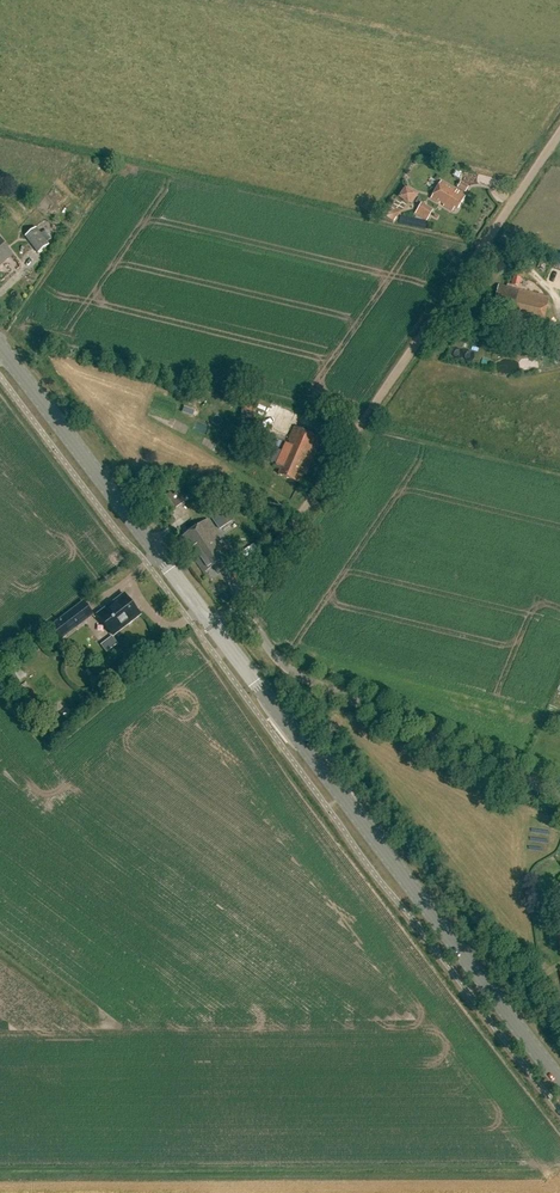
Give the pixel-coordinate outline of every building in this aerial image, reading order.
[(458,210),(465,197),(440,182),(430,198),(452,211),(454,207),(458,210)] [(459,189),(466,194),(469,188),(462,184),(459,189)] [(415,193),(405,186),(398,197),(408,203),(415,193)] [(422,204),(416,215),(428,221),(434,211),(422,204)] [(399,213),(391,208),(386,216),(394,221),(399,213)] [(36,228),(25,236),(38,253),(49,245),(46,241),(41,234),(36,228)] [(45,230),(41,234),(46,241),(51,238),(45,230)] [(0,239),(0,266),(13,256),(0,239)] [(515,276),(512,286),(519,287),(521,278),(515,276)] [(542,330),(549,298),(498,286),(493,308),(498,310),(496,320),(542,330)] [(254,420),(256,414),(242,411),(241,417),(254,420)] [(307,475),(322,440),(322,439),(316,437),(294,426),(276,468),(282,471),(280,476),(300,484),(304,474),(307,475)] [(177,509),(167,495),(160,500),(170,514),(177,509)] [(208,521),(180,539),(203,573),(213,566),(218,573),(235,561),(208,521)] [(113,636),(140,615),(125,595),(98,616),(113,636)] [(94,616),(84,603),(52,627),(62,640),(94,616)] [(117,644),(112,636),(101,645),(106,652),(117,644)]
